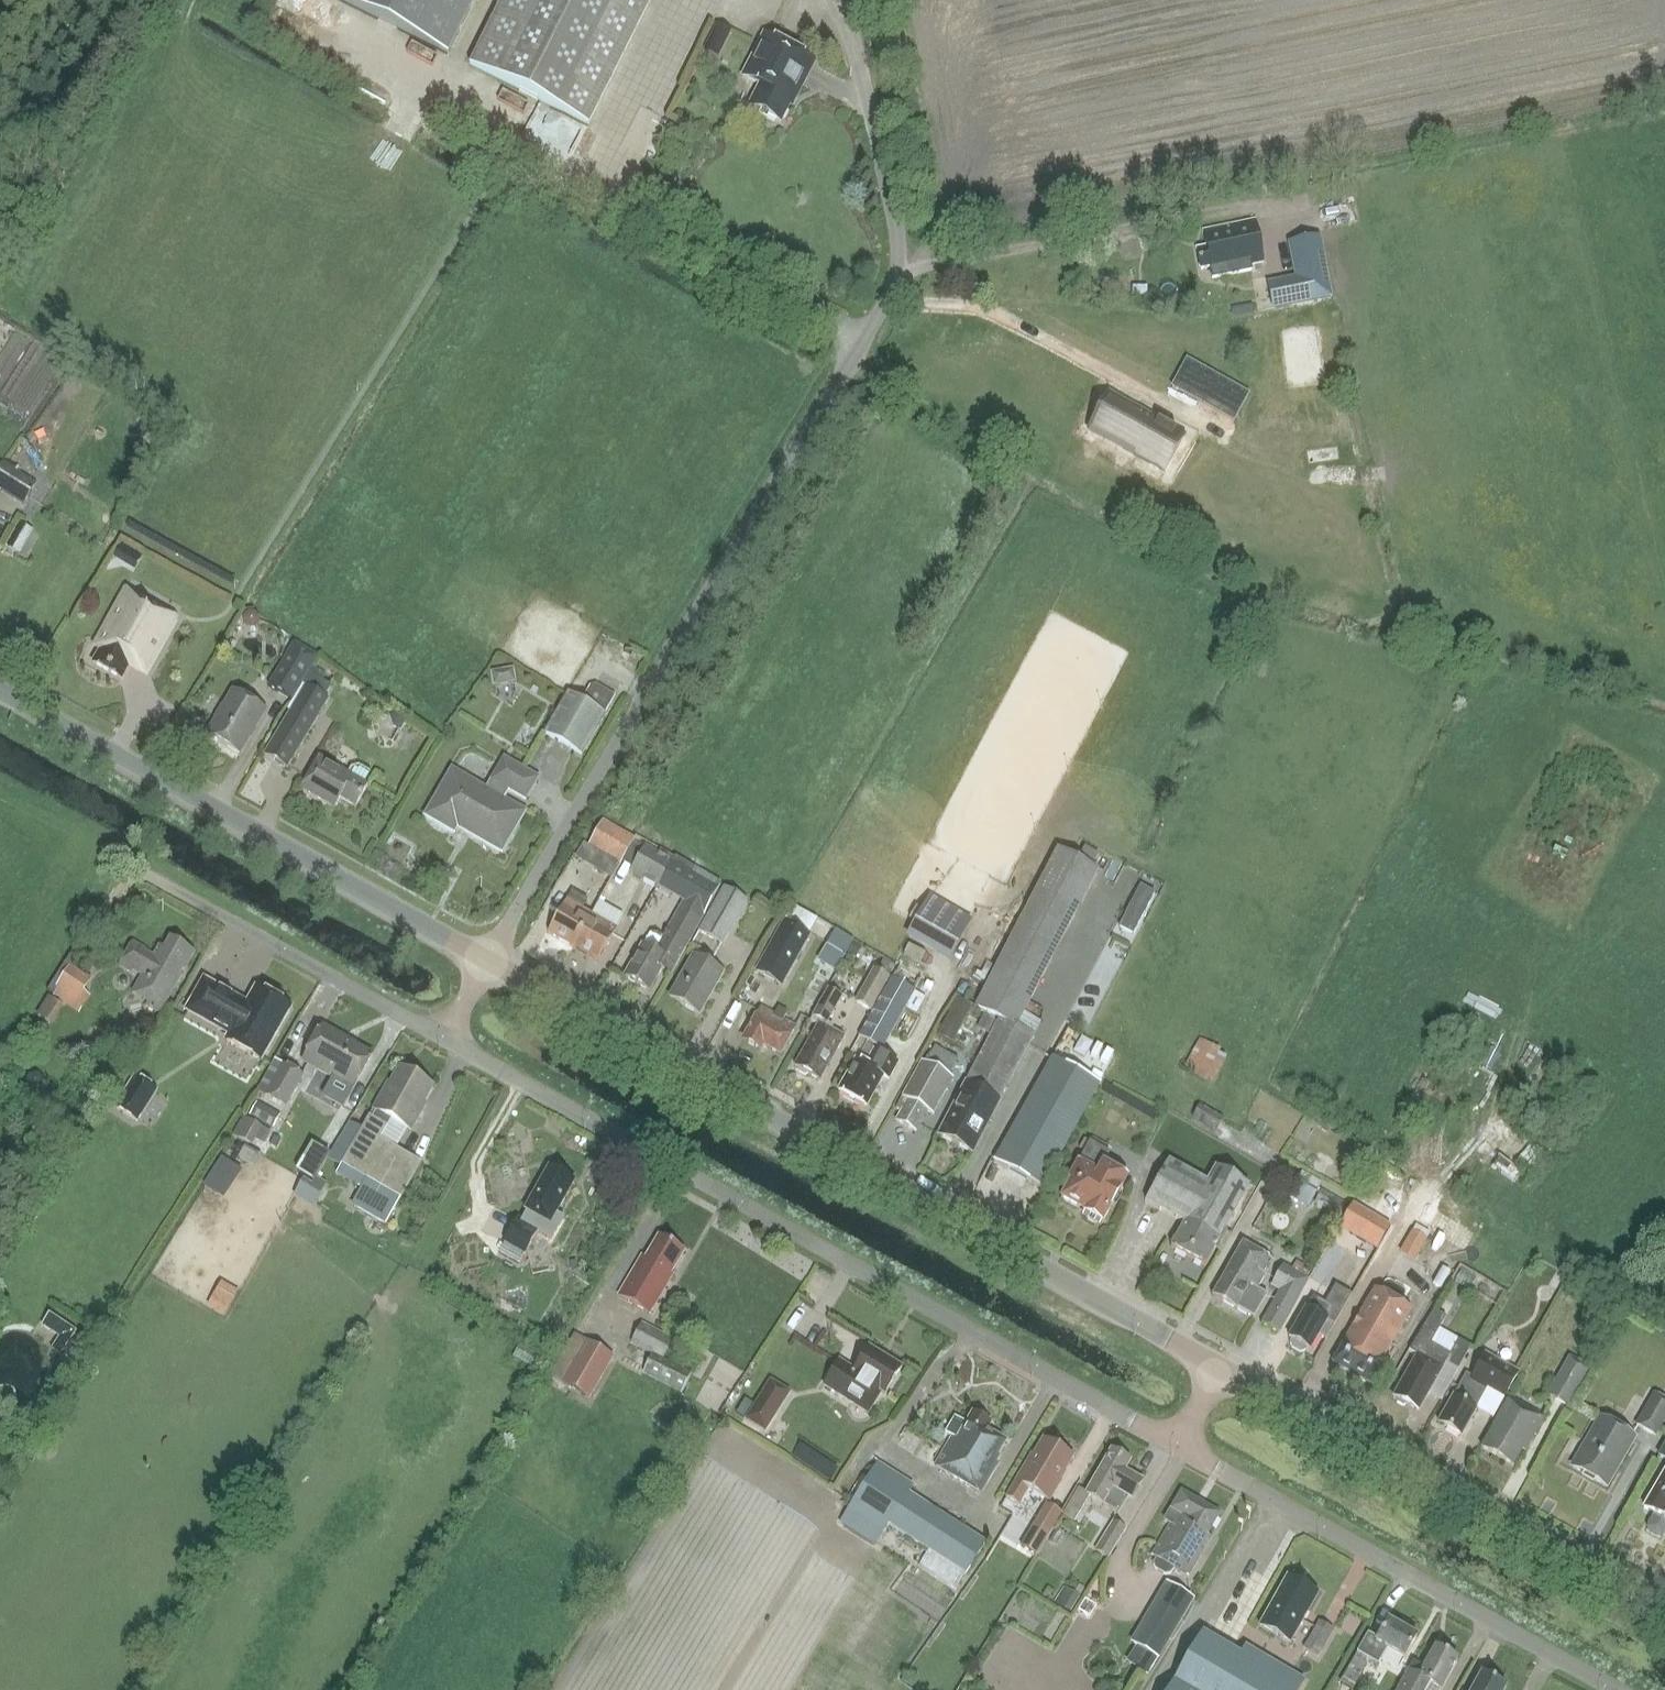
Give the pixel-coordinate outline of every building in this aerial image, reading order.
[(447,55),(474,0),(337,0),(447,55)] [(588,126),(651,0),(502,0),(469,66),(588,126)] [(722,56),(730,27),(719,23),(710,52),(722,56)] [(792,96),(796,98),(814,60),(764,35),(744,77),(761,86),(750,108),(779,122),(792,96)] [(1251,263),(1262,261),(1254,222),(1203,233),(1207,249),(1198,251),(1203,271),(1211,269),(1213,279),(1253,271),(1251,263)] [(1266,284),(1271,309),(1327,297),(1315,238),(1286,244),(1294,278),(1266,284)] [(1201,404),(1234,422),(1249,394),(1217,376),(1201,404)] [(1113,421),(1103,439),(1164,473),(1184,437),(1115,399),(1105,417),(1113,421)] [(0,466),(0,489),(24,504),(36,484),(2,463),(0,466)] [(23,523),(12,547),(33,556),(43,532),(23,523)] [(92,664),(121,680),(129,666),(144,675),(175,618),(125,590),(94,647),(100,650),(92,664)] [(294,642),(267,686),(290,700),(317,657),(294,642)] [(494,685),(515,682),(513,669),(492,672),(494,685)] [(543,734),(582,756),(615,696),(595,684),(590,686),(582,701),(566,692),(543,734)] [(287,769),(329,700),(305,685),(264,755),(287,769)] [(238,754),(265,710),(233,691),(206,735),(238,754)] [(356,808),(368,786),(319,758),(301,790),(334,809),(340,799),(356,808)] [(487,791),(453,771),(427,816),(454,832),(457,826),(502,852),(524,816),(502,802),(509,791),(526,801),(539,781),(505,760),(487,791)] [(619,866),(635,839),(603,820),(587,847),(619,866)] [(658,890),(674,863),(645,847),(630,874),(658,890)] [(1098,865),(1103,855),(1088,847),(1082,857),(1098,865)] [(1016,1029),(1097,873),(1056,852),(976,1007),(1001,1020),(941,1136),(972,1152),(1032,1037),(1016,1029)] [(670,976),(676,965),(719,890),(674,863),(658,890),(682,903),(654,952),(644,946),(626,978),(649,991),(661,970),(670,976)] [(747,901),(722,887),(697,931),(722,946),(747,901)] [(572,892),(570,896),(549,934),(573,947),(591,915),(582,910),(587,900),(572,892)] [(930,896),(906,938),(948,962),(972,920),(930,896)] [(597,961),(615,929),(623,915),(599,902),(591,915),(573,947),(597,961)] [(792,909),(784,922),(809,936),(817,923),(792,909)] [(784,922),(756,972),(781,986),(809,936),(784,922)] [(853,943),(836,933),(828,948),(845,957),(853,943)] [(163,1011),(195,954),(170,940),(165,950),(159,947),(153,957),(143,952),(144,950),(132,943),(118,967),(130,974),(132,972),(142,977),(133,993),(149,1003),(148,1006),(159,1013),(161,1009),(163,1011)] [(670,1000),(700,1016),(724,974),(694,957),(670,1000)] [(899,964),(858,1037),(881,1051),(914,994),(926,1001),(935,986),(899,964)] [(94,981),(70,965),(51,995),(78,1013),(89,996),(86,994),(94,981)] [(820,997),(833,971),(822,965),(808,991),(820,997)] [(854,1003),(871,1013),(890,978),(873,969),(854,1003)] [(259,1060),(289,1008),(256,989),(247,1005),(204,981),(187,1010),(230,1035),(226,1041),(259,1060)] [(796,1068),(800,1070),(800,1073),(806,1076),(809,1075),(818,1080),(830,1058),(833,1059),(844,1040),(830,1032),(832,1029),(826,1025),(841,1000),(828,993),(811,1023),(818,1028),(796,1068)] [(35,1016),(50,1026),(63,1006),(48,996),(35,1016)] [(939,1034),(967,1045),(977,1020),(949,1008),(939,1034)] [(755,1049),(758,1048),(761,1050),(763,1046),(780,1055),(795,1028),(761,1009),(744,1040),(746,1041),(747,1044),(755,1049)] [(354,1087),(372,1055),(345,1040),(346,1039),(322,1026),(303,1061),(335,1079),(336,1077),(354,1087)] [(1200,1039),(1184,1069),(1213,1084),(1226,1059),(1219,1055),(1221,1051),(1200,1039)] [(1069,1066),(1102,1084),(1113,1064),(1080,1046),(1069,1066)] [(866,1105),(882,1077),(889,1081),(899,1063),(875,1050),(867,1065),(858,1061),(841,1091),(866,1105)] [(1102,1084),(1069,1066),(1053,1057),(994,1162),(1043,1189),(1102,1084)] [(282,1064),(264,1096),(285,1108),(304,1077),(282,1064)] [(946,1089),(943,1088),(949,1077),(924,1064),(918,1074),(917,1074),(898,1109),(903,1112),(898,1121),(917,1131),(927,1111),(933,1114),(946,1089)] [(420,1163),(396,1149),(407,1128),(409,1130),(424,1103),(420,1101),(428,1085),(401,1070),(392,1087),(387,1084),(373,1109),(357,1136),(350,1131),(333,1160),(340,1165),(335,1173),(360,1187),(350,1205),(384,1225),(420,1163)] [(117,1107),(136,1119),(154,1090),(136,1078),(117,1107)] [(274,1129),(281,1116),(258,1104),(251,1116),(274,1129)] [(1217,1131),(1224,1118),(1200,1105),(1193,1118),(1217,1131)] [(252,1165),(260,1154),(243,1141),(234,1153),(252,1165)] [(1102,1226),(1127,1178),(1104,1166),(1111,1154),(1091,1143),(1081,1162),(1080,1161),(1070,1180),(1072,1182),(1063,1199),(1085,1212),(1083,1216),(1102,1226)] [(313,1183),(329,1155),(311,1145),(295,1173),(313,1183)] [(202,1183),(222,1197),(242,1169),(222,1155),(202,1183)] [(1225,1229),(1249,1187),(1216,1168),(1207,1183),(1167,1161),(1145,1202),(1184,1223),(1170,1247),(1206,1267),(1227,1230),(1225,1229)] [(518,1220),(505,1243),(527,1255),(539,1234),(552,1241),(565,1220),(557,1215),(566,1200),(564,1199),(573,1182),(562,1176),(562,1173),(558,1171),(555,1172),(550,1169),(527,1211),(529,1212),(523,1223),(518,1220)] [(1321,1184),(1302,1172),(1288,1196),(1307,1208),(1321,1184)] [(293,1196),(312,1208),(326,1184),(316,1178),(312,1185),(303,1180),(293,1196)] [(1364,1212),(1350,1235),(1377,1250),(1390,1227),(1364,1212)] [(1416,1262),(1428,1240),(1413,1231),(1401,1253),(1416,1262)] [(671,1274),(684,1252),(659,1237),(646,1259),(643,1257),(620,1296),(650,1314),(673,1276),(671,1274)] [(1333,1240),(1312,1279),(1330,1289),(1351,1250),(1333,1240)] [(1259,1291),(1275,1263),(1268,1259),(1269,1257),(1243,1242),(1212,1298),(1236,1312),(1238,1310),(1254,1320),(1268,1296),(1259,1291)] [(1262,1325),(1279,1335),(1310,1280),(1307,1279),(1312,1270),(1296,1262),(1292,1270),(1284,1265),(1272,1286),(1280,1291),(1262,1325)] [(207,1303),(227,1313),(239,1288),(220,1279),(207,1303)] [(1306,1352),(1308,1349),(1311,1351),(1320,1336),(1327,1340),(1353,1295),(1337,1286),(1326,1304),(1314,1297),(1308,1308),(1307,1308),(1290,1339),(1293,1341),(1291,1343),(1293,1348),(1302,1353),(1306,1352)] [(1371,1386),(1384,1363),(1383,1362),(1412,1311),(1376,1290),(1340,1352),(1344,1354),(1337,1366),(1371,1386)] [(1395,1398),(1419,1412),(1444,1369),(1443,1369),(1445,1364),(1457,1371),(1471,1347),(1439,1328),(1446,1317),(1434,1311),(1410,1353),(1418,1357),(1395,1398)] [(41,1324),(59,1333),(52,1347),(63,1353),(76,1328),(47,1313),(41,1324)] [(652,1355),(643,1373),(681,1393),(691,1374),(663,1359),(673,1340),(641,1323),(630,1344),(652,1355)] [(550,1377),(560,1383),(585,1340),(574,1334),(550,1377)] [(560,1383),(589,1400),(614,1357),(585,1340),(560,1383)] [(885,1396),(901,1370),(869,1349),(855,1371),(840,1362),(824,1386),(854,1406),(859,1398),(872,1407),(881,1393),(885,1396)] [(1455,1398),(1454,1398),(1439,1425),(1461,1437),(1476,1410),(1487,1391),(1504,1401),(1518,1374),(1486,1356),(1473,1379),(1467,1376),(1455,1398)] [(1569,1356),(1547,1397),(1567,1408),(1589,1367),(1569,1356)] [(771,1413),(785,1391),(770,1382),(747,1419),(765,1430),(775,1415),(771,1413)] [(1635,1426),(1655,1438),(1664,1421),(1664,1400),(1654,1393),(1635,1426)] [(1526,1452),(1545,1419),(1509,1399),(1481,1449),(1513,1467),(1523,1450),(1526,1452)] [(999,1456),(1007,1442),(987,1431),(991,1424),(973,1414),(958,1441),(953,1438),(937,1466),(983,1493),(999,1465),(997,1464),(1001,1457),(999,1456)] [(1607,1488),(1635,1440),(1601,1420),(1573,1468),(1607,1488)] [(1060,1482),(1074,1458),(1044,1440),(1030,1464),(1028,1463),(1007,1498),(1019,1506),(1029,1490),(1050,1502),(1062,1483),(1060,1482)] [(1132,1499),(1142,1481),(1125,1471),(1130,1462),(1112,1451),(1088,1494),(1082,1491),(1067,1516),(1081,1524),(1095,1500),(1120,1513),(1129,1497),(1132,1499)] [(987,1543),(872,1470),(852,1501),(966,1575),(987,1543)] [(1645,1509),(1655,1515),(1649,1524),(1647,1530),(1651,1534),(1656,1537),(1661,1538),(1664,1534),(1664,1475),(1645,1509)] [(1171,1575),(1175,1569),(1187,1577),(1210,1540),(1206,1537),(1220,1515),(1182,1492),(1171,1510),(1172,1510),(1166,1521),(1172,1524),(1154,1555),(1158,1557),(1153,1564),(1155,1570),(1164,1576),(1171,1575)] [(1022,1548),(1037,1557),(1063,1514),(1048,1505),(1022,1548)] [(1095,1551),(1108,1559),(1126,1530),(1113,1521),(1095,1551)] [(1290,1642),(1318,1595),(1289,1579),(1262,1627),(1290,1642)] [(1130,1643),(1148,1653),(1138,1670),(1149,1677),(1194,1599),(1166,1583),(1130,1643)] [(1070,1590),(1060,1606),(1071,1613),(1080,1597),(1070,1590)] [(1303,1649),(1318,1658),(1334,1630),(1319,1622),(1303,1649)] [(1404,1659),(1416,1639),(1389,1623),(1379,1641),(1369,1636),(1342,1683),(1354,1689),(1370,1660),(1377,1664),(1386,1648),(1404,1659)] [(1168,1689),(1298,1689),(1304,1681),(1245,1646),(1240,1655),(1202,1632),(1168,1689)] [(1440,1689),(1441,1689),(1457,1661),(1435,1649),(1425,1668),(1414,1662),(1399,1689),(1400,1689),(1399,1689),(1431,1689),(1433,1686),(1440,1689)] [(1505,1689),(1482,1676),(1474,1689),(1504,1689),(1505,1689)]
